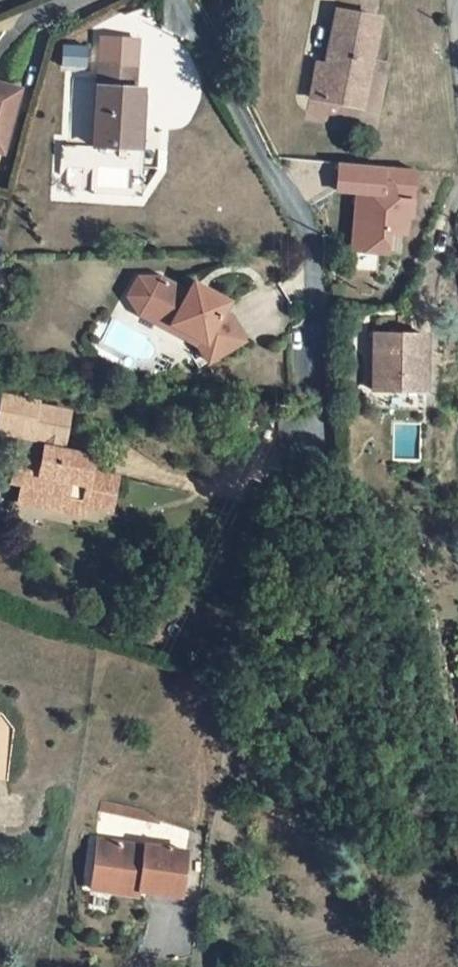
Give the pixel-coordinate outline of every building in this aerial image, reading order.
[(280,90),(333,102),(352,12),(311,4),(300,54),(297,65),(287,63),(280,90)] [(297,65),(300,54),(289,52),(287,63),(297,65)] [(108,69),(70,67),(69,84),(85,85),(84,91),(107,92),(108,69)] [(110,152),(113,92),(107,92),(84,91),(85,85),(69,84),(66,150),(110,152)] [(335,190),(352,191),(350,251),(394,252),(394,233),(412,234),(415,163),(336,161),(335,190)] [(134,277),(113,279),(104,295),(115,314),(132,324),(144,323),(164,335),(156,340),(172,367),(216,342),(198,313),(203,305),(167,284),(162,293),(134,277)] [(400,394),(397,338),(345,342),(348,398),(400,394)] [(18,511),(19,499),(22,461),(27,414),(5,410),(6,407),(0,406),(0,443),(13,446),(10,465),(0,464),(0,508),(18,511)] [(30,454),(38,416),(27,414),(22,461),(19,499),(57,506),(55,510),(82,515),(87,481),(60,476),(63,460),(30,454)] [(19,499),(18,511),(54,518),(55,510),(57,506),(19,499)] [(119,857),(69,850),(64,889),(111,897),(111,900),(152,906),(159,861),(119,855),(119,857)] [(62,900),(110,907),(111,900),(111,897),(64,889),(62,900)]
